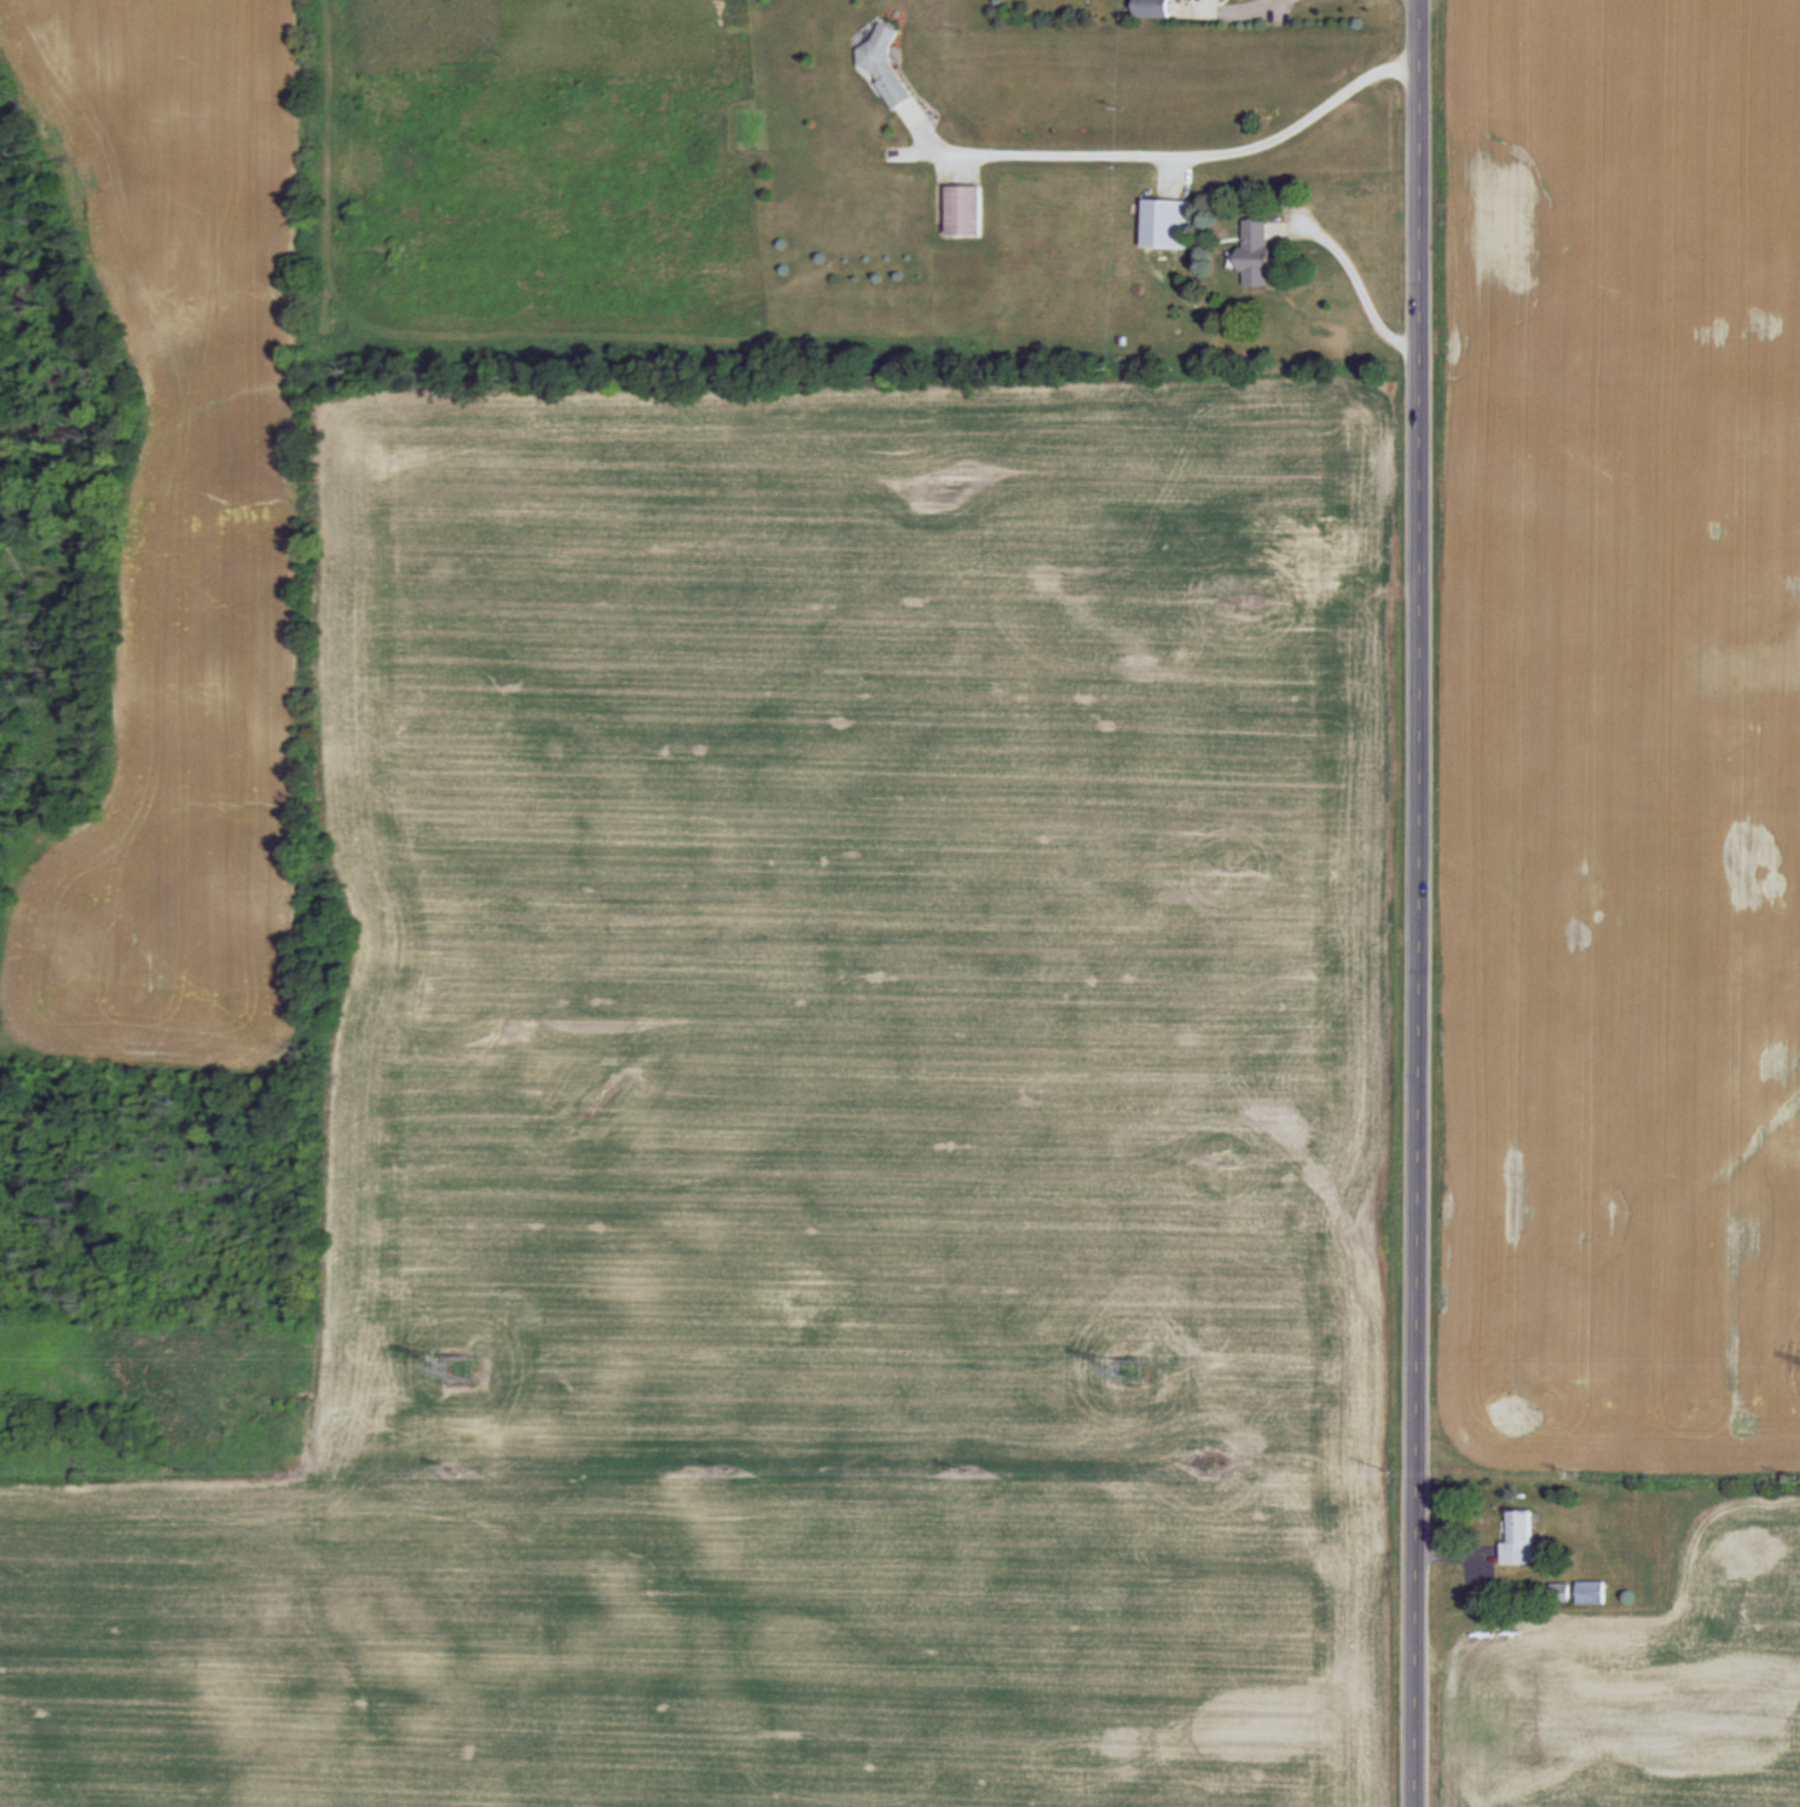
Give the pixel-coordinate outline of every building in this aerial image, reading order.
[(1133,16),(1133,0),(1169,0),(1169,17),(1133,16)] [(882,17),(902,27),(889,53),(909,91),(891,102),(873,69),(863,65),(861,46),(870,40),(882,17)] [(945,187),(983,187),(983,236),(945,236),(945,187)] [(1145,199),(1181,201),(1177,250),(1142,248),(1145,199)] [(1239,218),(1267,218),(1267,285),(1239,285),(1239,218)] [(1509,1507),(1533,1507),(1533,1564),(1500,1564),(1500,1541),(1510,1541),(1509,1507)] [(1575,1582),(1605,1582),(1604,1604),(1574,1603),(1575,1582)] [(1552,1583),(1552,1603),(1570,1603),(1570,1583),(1552,1583)]
